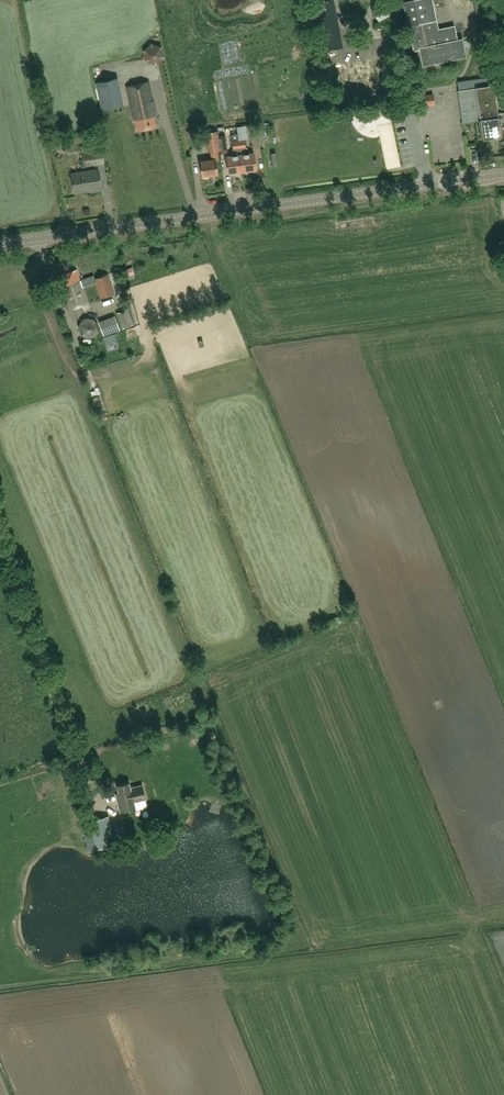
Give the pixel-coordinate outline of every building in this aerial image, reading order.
[(342,39),(334,0),(323,0),(323,1),(314,3),(322,42),(323,49),(343,46),(342,39)] [(403,2),(408,26),(409,25),(414,49),(420,48),(423,65),(466,56),(462,38),(457,39),(454,26),(438,29),(432,0),(413,0),(403,2)] [(480,0),(474,0),(477,13),(482,12),(480,0)] [(143,51),(145,61),(156,65),(163,57),(161,47),(151,43),(143,51)] [(479,119),(498,116),(494,85),(493,85),(492,77),(458,82),(459,90),(463,122),(479,119)] [(118,79),(97,84),(102,109),(124,105),(118,79)] [(148,82),(127,86),(135,122),(136,122),(138,131),(157,127),(154,115),(155,115),(148,82)] [(433,93),(419,95),(421,107),(435,105),(433,93)] [(498,116),(479,119),(481,137),(502,134),(502,133),(503,133),(503,126),(502,126),(500,116),(498,116)] [(239,140),(245,139),(248,139),(246,125),(237,126),(238,134),(239,140)] [(124,130),(126,138),(136,135),(134,127),(124,130)] [(221,150),(227,149),(225,138),(225,135),(223,136),(223,130),(218,131),(220,148),(221,150)] [(220,148),(218,131),(208,132),(210,149),(220,148)] [(238,134),(231,135),(234,156),(227,157),(229,172),(243,170),(238,140),(239,140),(238,134)] [(247,154),(245,139),(239,140),(238,140),(243,170),(256,169),(254,153),(247,154)] [(212,159),(199,161),(201,177),(218,174),(216,160),(219,160),(217,150),(211,151),(212,159)] [(80,172),(72,174),(74,192),(95,189),(95,191),(102,190),(99,169),(80,172)] [(77,269),(58,276),(69,309),(88,303),(77,269)] [(108,274),(94,278),(101,297),(114,293),(108,274)] [(118,313),(125,328),(133,324),(126,309),(118,313)] [(109,340),(113,351),(121,348),(117,337),(109,340)] [(142,785),(131,788),(129,783),(117,786),(119,793),(116,794),(121,812),(136,808),(134,802),(146,799),(142,785)] [(83,833),(88,851),(117,843),(116,838),(124,835),(121,825),(112,827),(109,815),(88,821),(91,831),(83,833)]
